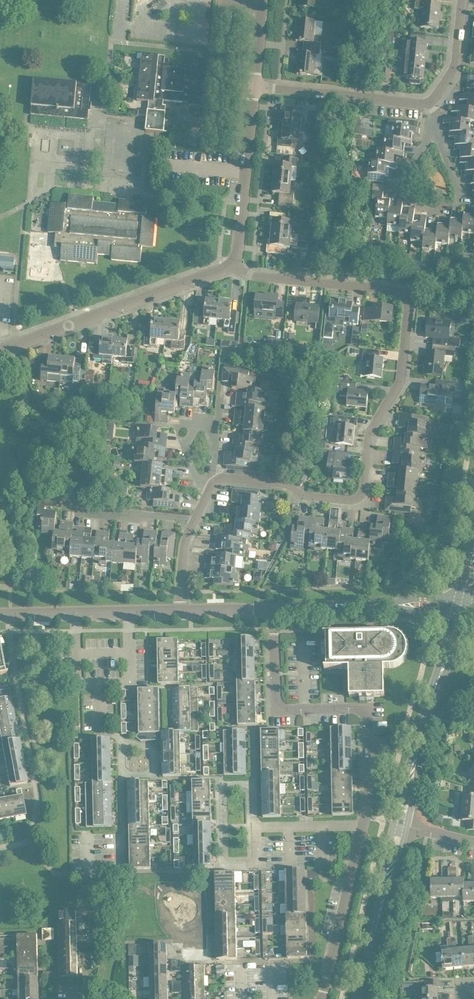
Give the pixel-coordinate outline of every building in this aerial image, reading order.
[(299,7),(317,8),(318,0),(300,0),(299,7)] [(415,9),(422,10),(420,27),(438,29),(441,0),(416,0),(415,9)] [(303,47),(320,49),(321,42),(313,41),(315,21),(298,19),(296,40),(303,41),(303,47)] [(405,62),(425,64),(426,49),(427,42),(425,42),(426,37),(415,35),(415,41),(403,40),(401,52),(406,53),(405,62)] [(320,49),(303,47),(302,53),(298,52),(296,73),(313,75),(314,67),(320,68),(321,55),(319,55),(320,49)] [(192,66),(168,64),(169,59),(164,58),(165,56),(141,53),(137,100),(148,101),(145,130),(163,132),(166,105),(163,105),(163,100),(182,102),(182,100),(188,101),(188,105),(205,107),(210,60),(192,58),(192,66)] [(423,78),(425,64),(405,62),(404,71),(400,70),(399,75),(423,78)] [(382,68),(381,82),(388,83),(390,69),(382,68)] [(88,119),(89,102),(91,85),(33,80),(30,114),(88,119)] [(460,94),(459,100),(468,101),(467,108),(473,109),(473,96),(460,94)] [(283,127),(300,128),(302,116),(294,115),(295,108),(281,106),(280,121),(284,121),(283,127)] [(467,108),(452,106),(451,111),(460,112),(459,119),(459,120),(470,121),(473,122),(473,109),(467,108)] [(317,124),(326,124),(327,112),(318,111),(317,124)] [(409,140),(409,139),(410,132),(419,133),(419,128),(416,127),(417,121),(389,118),(388,125),(392,126),(391,138),(392,138),(409,140)] [(469,134),(470,121),(459,120),(459,119),(444,118),(443,123),(452,124),(451,131),(451,132),(469,134)] [(300,128),(283,127),(283,132),(279,131),(277,146),(291,148),(292,141),(299,141),(300,128)] [(469,134),(451,132),(451,131),(449,131),(448,136),(457,137),(456,144),(456,145),(473,147),(473,134),(469,134)] [(353,145),(361,146),(362,140),(362,135),(354,134),(353,145)] [(392,138),(391,138),(385,137),(384,150),(402,151),(402,144),(411,145),(412,140),(409,139),(409,140),(392,138)] [(456,145),(456,144),(454,144),(454,149),(463,150),(462,158),(473,159),(473,147),(456,145)] [(318,146),(313,150),(318,157),(323,152),(318,146)] [(394,164),(394,163),(394,156),(403,157),(404,151),(402,151),(384,150),(377,149),(376,161),(376,162),(394,164)] [(274,179),(291,180),(292,168),(297,168),(298,159),(283,157),(283,165),(275,164),(274,179)] [(462,158),(460,157),(459,163),(468,164),(467,171),(473,172),(473,159),(462,158)] [(368,174),(372,175),(372,181),(382,182),(382,176),(389,176),(390,168),(396,168),(396,163),(394,163),(394,164),(376,162),(376,161),(369,161),(368,174)] [(467,171),(465,171),(464,176),(471,176),(470,184),(472,184),(472,190),(473,191),(473,172),(467,171)] [(291,180),(274,179),(272,192),(279,193),(278,205),(293,206),(295,187),(290,187),(291,180)] [(388,219),(389,207),(390,199),(383,198),(384,191),(377,191),(371,191),(371,197),(377,197),(374,217),(388,219)] [(51,203),(48,232),(57,233),(55,247),(61,248),(60,260),(97,264),(97,254),(111,255),(111,260),(140,262),(142,246),(153,247),(156,218),(146,217),(147,202),(120,199),(119,204),(93,202),(93,197),(69,195),(68,205),(51,203)] [(389,207),(388,219),(387,225),(400,226),(401,215),(402,200),(397,199),(396,208),(389,207)] [(310,209),(317,209),(318,202),(310,201),(310,209)] [(408,216),(401,215),(400,226),(398,237),(411,239),(411,234),(412,223),(413,223),(414,208),(409,207),(408,216)] [(462,233),(473,234),(473,207),(472,207),(471,216),(464,215),(462,233)] [(420,224),(413,223),(412,223),(411,234),(411,239),(410,241),(423,242),(424,231),(426,211),(421,210),(420,224)] [(307,212),(307,221),(315,222),(316,213),(307,212)] [(464,215),(464,213),(459,212),(458,221),(451,220),(449,238),(461,240),(462,233),(464,215)] [(272,222),(271,233),(291,235),(291,234),(292,222),(284,221),(285,214),(271,213),(270,221),(272,222)] [(436,243),(448,245),(449,238),(451,220),(451,218),(446,218),(445,227),(438,226),(437,226),(436,243)] [(423,242),(422,249),(435,250),(436,243),(437,226),(438,226),(438,223),(432,223),(432,232),(424,231),(423,242)] [(289,248),(290,245),(297,245),(298,235),(291,234),(291,235),(271,233),(270,244),(267,243),(266,252),(281,254),(281,247),(289,248)] [(385,241),(377,240),(376,250),(384,251),(385,241)] [(472,260),(472,254),(460,253),(459,266),(471,267),(472,260)] [(3,267),(13,268),(14,258),(0,257),(0,267),(3,267)] [(254,310),(253,317),(275,320),(275,316),(282,317),(284,303),(277,302),(278,295),(269,294),(269,295),(256,294),(254,310)] [(306,298),(290,296),(289,309),(297,310),(296,320),(316,322),(317,306),(305,305),(306,298)] [(208,325),(209,319),(217,319),(219,300),(206,299),(205,308),(199,307),(197,324),(208,325)] [(219,300),(217,319),(224,320),(223,327),(228,328),(228,332),(234,333),(237,311),(231,310),(232,302),(219,300)] [(343,322),(357,324),(359,308),(352,307),(352,302),(333,300),(331,314),(325,314),(323,336),(332,337),(333,325),(342,326),(343,322)] [(364,308),(363,319),(390,322),(392,306),(375,305),(374,309),(364,308)] [(164,340),(166,320),(152,319),(151,327),(145,326),(143,345),(156,346),(157,339),(164,340)] [(438,338),(437,346),(455,347),(456,338),(448,337),(450,321),(427,319),(426,337),(438,338)] [(166,320),(164,340),(171,341),(171,348),(183,349),(185,331),(179,330),(180,322),(166,320)] [(275,337),(268,336),(267,344),(274,345),(275,337)] [(89,342),(88,354),(93,354),(92,358),(102,359),(103,355),(112,356),(113,339),(101,338),(100,343),(94,342),(89,342)] [(113,339),(112,356),(121,357),(121,362),(133,363),(134,347),(126,346),(127,340),(113,339)] [(426,352),(424,374),(442,376),(444,355),(454,356),(455,347),(437,346),(436,353),(426,352)] [(365,364),(364,376),(381,378),(383,358),(378,358),(379,350),(363,349),(361,363),(365,364)] [(42,364),(40,379),(47,380),(59,381),(60,376),(61,357),(49,356),(48,365),(42,364)] [(60,376),(59,381),(72,383),(78,383),(79,379),(80,369),(80,368),(74,367),(74,358),(61,357),(60,376)] [(195,381),(193,397),(206,399),(206,392),(203,392),(204,388),(212,389),(214,370),(209,369),(209,366),(202,366),(201,373),(195,372),(194,381),(195,381)] [(231,387),(247,389),(247,388),(251,389),(251,384),(254,384),(255,377),(248,376),(249,370),(223,368),(222,381),(228,381),(228,379),(232,379),(231,387)] [(86,369),(85,382),(93,383),(94,370),(86,369)] [(195,381),(194,381),(189,380),(190,373),(183,373),(182,376),(177,375),(175,394),(183,395),(183,399),(180,399),(179,405),(192,406),(193,397),(195,381)] [(419,402),(427,403),(444,405),(445,398),(447,398),(448,392),(455,393),(456,382),(435,379),(435,386),(421,385),(419,402)] [(356,382),(345,381),(335,380),(334,391),(339,392),(339,396),(347,396),(346,405),(366,407),(367,391),(355,390),(356,382)] [(456,382),(455,391),(464,392),(465,383),(456,382)] [(235,406),(245,407),(246,406),(261,408),(261,402),(268,403),(269,396),(266,396),(267,390),(251,389),(247,388),(247,389),(247,397),(242,396),(243,393),(236,393),(235,406)] [(157,389),(154,422),(167,423),(168,416),(165,416),(165,412),(173,413),(175,394),(170,393),(171,391),(157,389)] [(235,411),(234,418),(264,421),(265,408),(261,408),(246,406),(245,407),(245,413),(241,413),(241,411),(235,411)] [(408,426),(408,433),(408,434),(425,435),(425,436),(427,436),(427,431),(430,431),(431,424),(424,423),(425,417),(399,415),(398,428),(404,428),(404,425),(408,426)] [(337,425),(335,443),(352,445),(354,427),(356,427),(356,426),(354,426),(355,419),(333,416),(332,424),(337,425)] [(243,430),(244,431),(262,432),(264,421),(234,418),(233,425),(239,425),(240,423),(244,424),(243,430)] [(139,444),(165,446),(166,434),(160,433),(160,436),(156,436),(156,428),(137,426),(137,431),(134,431),(133,438),(140,439),(139,444)] [(232,448),(235,448),(254,450),(258,450),(258,445),(265,445),(266,438),(263,438),(264,433),(262,432),(244,431),(243,439),(239,438),(240,436),(233,435),(232,448)] [(394,438),(393,450),(419,453),(419,447),(426,448),(427,441),(425,441),(425,436),(425,435),(408,434),(408,433),(405,433),(404,442),(400,441),(401,438),(394,438)] [(317,440),(316,448),(325,449),(326,441),(317,440)] [(165,446),(139,444),(132,443),(131,456),(134,456),(134,461),(143,462),(153,463),(154,456),(158,456),(157,459),(164,460),(165,446)] [(224,452),(223,465),(249,468),(249,462),(256,463),(257,455),(254,455),(254,450),(235,448),(234,456),(230,456),(231,453),(224,452)] [(327,468),(334,468),(333,478),(348,480),(350,463),(346,462),(347,452),(329,450),(327,468)] [(402,462),(402,469),(402,470),(418,471),(421,472),(421,466),(424,467),(426,454),(419,453),(393,450),(392,463),(398,464),(398,461),(402,462)] [(141,475),(171,478),(172,471),(165,470),(165,472),(161,471),(162,464),(153,463),(143,462),(141,475)] [(302,469),(297,476),(304,482),(310,474),(302,469)] [(388,480),(417,483),(418,471),(402,470),(402,469),(399,469),(398,476),(394,476),(395,474),(388,473),(388,480)] [(150,487),(159,488),(160,482),(164,482),(164,484),(170,484),(171,478),(141,475),(140,486),(150,487)] [(397,486),(397,493),(416,495),(417,483),(388,480),(387,487),(393,488),(393,486),(397,486)] [(159,488),(150,487),(149,492),(147,492),(146,499),(153,500),(152,506),(178,509),(179,495),(173,495),(173,498),(169,497),(169,489),(159,488)] [(241,508),(260,510),(261,505),(263,505),(264,498),(257,498),(258,492),(232,489),(231,502),(237,503),(237,500),(242,500),(241,508)] [(411,507),(418,507),(418,500),(415,500),(416,495),(397,493),(396,501),(392,500),(392,498),(386,497),(385,510),(394,511),(393,513),(410,515),(411,507)] [(48,531),(53,532),(54,531),(55,512),(48,511),(48,507),(52,508),(52,501),(39,500),(36,530),(42,530),(41,533),(48,534),(48,531)] [(240,514),(240,520),(239,520),(255,522),(259,522),(260,510),(241,508),(219,506),(218,513),(236,515),(236,513),(240,514)] [(326,549),(338,550),(340,531),(333,530),(334,526),(336,526),(337,507),(330,507),(328,530),(326,549)] [(379,522),(379,526),(371,525),(369,541),(369,544),(374,545),(373,547),(381,548),(381,541),(388,542),(390,517),(377,515),(377,522),(379,522)] [(310,523),(311,518),(298,516),(298,523),(301,523),(300,527),(292,526),(290,545),(295,546),(295,549),(302,549),(303,542),(308,543),(309,543),(311,523),(310,523)] [(309,543),(308,543),(307,550),(321,551),(321,548),(326,549),(328,530),(320,529),(320,525),(323,525),(324,519),(311,518),(310,523),(311,523),(309,543)] [(239,520),(240,520),(236,519),(235,527),(231,527),(231,525),(225,524),(225,527),(213,526),(212,535),(216,535),(214,548),(221,549),(221,546),(225,547),(224,555),(236,556),(243,557),(244,552),(247,552),(248,545),(241,544),(242,538),(249,539),(250,533),(257,534),(258,527),(255,526),(255,522),(239,520)] [(62,528),(61,531),(54,531),(53,532),(52,550),(57,551),(56,554),(69,555),(71,537),(72,522),(59,521),(59,528),(62,528)] [(80,557),(84,528),(76,527),(76,533),(78,533),(77,537),(71,537),(69,555),(69,556),(80,557)] [(338,550),(337,560),(350,561),(350,559),(355,559),(358,540),(357,540),(350,539),(350,535),(353,535),(354,529),(340,527),(340,531),(338,550)] [(84,528),(80,557),(93,558),(95,539),(86,538),(87,534),(90,535),(90,528),(84,528)] [(367,560),(369,544),(369,541),(363,540),(363,536),(365,536),(366,530),(358,529),(357,540),(358,540),(355,559),(367,560)] [(110,562),(112,543),(104,542),(104,538),(107,538),(108,532),(95,531),(95,539),(93,558),(92,563),(105,565),(105,561),(110,562)] [(153,557),(154,542),(155,532),(143,531),(142,537),(145,537),(145,541),(136,540),(136,546),(135,559),(140,559),(139,562),(147,563),(148,556),(153,557)] [(154,542),(153,557),(153,561),(158,561),(157,564),(165,565),(165,558),(171,559),(174,534),(161,532),(160,538),(163,539),(162,543),(154,542)] [(122,563),(125,534),(118,533),(117,539),(119,539),(119,544),(112,543),(110,562),(122,563)] [(125,534),(122,563),(134,564),(135,559),(136,546),(129,545),(130,541),(132,541),(132,534),(125,534)] [(236,556),(224,555),(216,554),(216,561),(212,560),(212,558),(205,558),(205,565),(230,568),(234,568),(236,556)] [(266,570),(270,562),(258,561),(258,569),(266,570)] [(230,568),(205,565),(203,578),(210,578),(210,575),(214,576),(213,584),(233,586),(233,580),(236,581),(237,574),(230,573),(230,568)] [(401,636),(399,635),(397,634),(395,633),(393,633),(391,632),(323,634),(326,634),(326,668),(324,668),(324,669),(349,668),(349,697),(384,696),(384,667),(391,667),(392,667),(394,667),(396,666),(397,665),(398,665),(399,664),(400,663),(401,662),(403,661),(404,660),(404,659),(401,656),(401,642),(404,640),(403,639),(402,637),(401,636)] [(236,638),(236,649),(254,649),(254,637),(236,638)] [(160,651),(178,651),(177,639),(160,640),(160,651)] [(254,649),(236,649),(236,660),(254,659),(254,649)] [(160,662),(178,661),(178,651),(160,651),(160,662)] [(237,671),(255,670),(254,659),(236,660),(237,671)] [(178,661),(160,662),(160,672),(178,672),(178,661)] [(255,670),(237,671),(237,681),(255,681),(255,670)] [(178,672),(160,672),(161,684),(178,683),(178,672)] [(255,681),(237,681),(237,692),(255,692),(255,681)] [(172,688),(172,699),(198,699),(197,687),(172,688)] [(138,700),(156,700),(156,689),(138,689),(138,700)] [(255,692),(237,692),(237,703),(255,703),(255,692)] [(13,707),(11,696),(0,698),(0,710),(13,707)] [(198,699),(172,699),(172,710),(198,710),(198,699)] [(139,711),(156,711),(156,700),(138,700),(139,711)] [(255,703),(237,703),(238,714),(255,714),(255,703)] [(0,710),(0,721),(15,718),(13,707),(0,710)] [(198,710),(172,710),(173,721),(198,721),(198,710)] [(139,722),(157,722),(156,711),(139,711),(139,722)] [(255,714),(238,714),(238,725),(256,725),(255,714)] [(0,721),(0,732),(17,729),(15,718),(0,721)] [(173,721),(173,731),(173,732),(180,732),(198,732),(198,721),(173,721)] [(157,722),(139,722),(139,733),(135,737),(140,740),(157,740),(157,722)] [(331,739),(349,739),(348,727),(330,728),(331,739)] [(19,740),(17,729),(0,732),(0,743),(1,743),(19,740)] [(261,741),(279,740),(279,729),(261,729),(261,741)] [(224,742),(245,741),(245,730),(223,730),(224,742)] [(162,732),(162,743),(180,743),(180,732),(173,732),(173,731),(162,732)] [(92,739),(92,750),(110,750),(110,739),(92,739)] [(331,750),(349,750),(349,739),(331,739),(331,750)] [(3,753),(21,750),(19,740),(1,743),(3,753)] [(261,752),(279,751),(279,740),(261,741),(261,752)] [(245,741),(224,742),(224,752),(245,752),(245,741)] [(162,743),(162,754),(180,753),(180,743),(162,743)] [(5,764),(23,761),(21,750),(3,753),(5,764)] [(110,750),(92,750),(92,761),(110,761),(110,750)] [(331,761),(349,760),(349,750),(331,750),(331,761)] [(279,751),(261,752),(261,762),(279,762),(279,751)] [(245,752),(224,752),(224,763),(246,763),(245,752)] [(162,765),(180,764),(180,753),(162,754),(162,765)] [(331,772),(349,771),(349,760),(331,761),(331,772)] [(7,775),(25,771),(23,761),(5,764),(7,775)] [(93,772),(111,772),(110,761),(92,761),(93,772)] [(279,762),(261,762),(262,773),(280,773),(279,762)] [(246,763),(224,763),(224,775),(246,774),(246,763)] [(180,764),(162,765),(163,776),(181,776),(180,764)] [(25,771),(7,775),(9,786),(27,782),(25,771)] [(332,782),(350,782),(349,771),(331,772),(332,782)] [(111,772),(93,772),(93,783),(111,782),(111,772)] [(280,773),(262,773),(262,784),(280,784),(280,773)] [(192,791),(210,791),(210,780),(192,780),(192,791)] [(130,782),(131,793),(149,792),(148,781),(130,782)] [(93,783),(85,783),(85,794),(111,793),(111,782),(93,783)] [(332,793),(350,793),(350,782),(332,782),(332,793)] [(286,783),(280,784),(262,784),(262,795),(280,794),(286,794),(286,783)] [(469,786),(468,796),(460,795),(459,807),(473,808),(473,787),(469,786)] [(192,802),(210,802),(210,791),(192,791),(192,802)] [(149,792),(131,793),(131,804),(149,803),(149,792)] [(111,793),(85,794),(86,805),(111,804),(111,793)] [(332,804),(350,804),(350,793),(332,793),(332,804)] [(280,794),(262,795),(262,806),(280,805),(280,794)] [(11,800),(14,817),(25,815),(22,798),(11,800)] [(14,817),(11,800),(1,802),(4,819),(14,817)] [(193,813),(211,813),(210,802),(192,802),(193,813)] [(149,803),(131,804),(131,814),(149,814),(149,803)] [(111,804),(86,805),(86,816),(112,815),(111,804)] [(350,815),(350,804),(332,804),(332,815),(350,815)] [(280,805),(262,806),(263,817),(281,816),(280,805)] [(459,807),(458,819),(466,820),(465,829),(473,829),(473,808),(459,807)] [(211,813),(193,813),(193,824),(211,823),(211,813)] [(149,814),(131,814),(131,825),(149,825),(149,814)] [(112,815),(86,816),(86,827),(112,826),(112,815)] [(211,823),(193,824),(193,835),(211,834),(211,823)] [(149,825),(131,825),(132,836),(149,836),(149,825)] [(193,845),(211,845),(211,834),(193,835),(193,845)] [(149,836),(132,836),(132,847),(150,846),(149,836)] [(194,856),(212,856),(211,845),(193,845),(194,856)] [(150,846),(132,847),(132,858),(150,857),(150,846)] [(212,856),(194,856),(194,867),(212,867),(212,856)] [(150,857),(132,858),(132,869),(150,868),(150,857)] [(442,897),(453,897),(452,867),(450,867),(448,869),(448,879),(441,880),(442,897)] [(453,897),(463,897),(463,883),(464,883),(463,879),(456,879),(456,868),(454,867),(452,867),(453,897)] [(284,881),(302,881),(302,869),(284,870),(284,881)] [(216,872),(217,883),(234,882),(234,871),(216,872)] [(473,901),(473,877),(473,871),(471,871),(469,873),(470,883),(464,883),(463,883),(463,897),(463,901),(473,901)] [(431,897),(442,897),(441,880),(431,880),(430,880),(429,878),(426,878),(426,886),(430,886),(431,897)] [(285,892),(303,892),(302,881),(284,881),(285,892)] [(234,882),(217,883),(217,893),(235,893),(234,882)] [(285,903),(303,902),(303,892),(285,892),(285,903)] [(235,893),(217,893),(217,905),(235,904),(235,893)] [(285,913),(303,913),(303,902),(285,903),(285,913)] [(235,904),(217,905),(217,915),(235,915),(235,904)] [(58,923),(76,923),(80,923),(79,911),(58,912),(58,923)] [(286,924),(303,924),(303,913),(285,913),(286,924)] [(235,915),(217,915),(218,926),(235,926),(235,915)] [(58,934),(76,933),(76,923),(58,923),(58,934)] [(286,935),(304,935),(303,924),(286,924),(286,935)] [(235,926),(218,926),(218,937),(236,937),(235,926)] [(59,944),(76,944),(76,933),(58,934),(59,944)] [(17,946),(35,945),(35,934),(17,935),(17,946)] [(286,946),(304,945),(304,935),(286,935),(286,946)] [(464,966),(473,965),(473,958),(472,935),(469,936),(468,937),(469,948),(462,949),(464,966)] [(236,937),(218,937),(218,948),(236,947),(236,937)] [(464,966),(462,949),(456,949),(455,939),(453,937),(450,938),(453,968),(464,966)] [(453,968),(450,938),(448,938),(446,940),(447,950),(440,951),(442,969),(453,968)] [(198,940),(180,939),(179,956),(197,957),(198,940)] [(148,955),(166,955),(166,943),(148,944),(148,955)] [(59,955),(77,955),(76,944),(59,944),(59,955)] [(17,957),(35,956),(35,945),(17,946),(17,957)] [(304,957),(304,945),(286,946),(286,957),(304,957)] [(236,947),(218,948),(218,959),(236,959),(236,947)] [(59,966),(77,966),(77,955),(59,955),(59,966)] [(166,965),(166,955),(148,955),(149,966),(166,965)] [(17,967),(35,967),(35,956),(17,957),(17,967)] [(182,964),(183,976),(204,975),(204,964),(182,964)] [(166,965),(149,966),(149,977),(167,976),(166,965)] [(77,977),(77,966),(59,966),(60,977),(77,977)] [(18,978),(36,978),(35,967),(17,967),(18,978)] [(274,978),(282,979),(283,970),(275,970),(274,978)] [(204,975),(183,976),(183,986),(204,986),(204,975)] [(167,976),(149,977),(149,988),(167,987),(167,976)] [(18,989),(36,989),(36,978),(18,978),(18,989)] [(419,998),(449,998),(449,995),(448,994),(437,994),(437,987),(441,987),(441,980),(425,981),(425,987),(419,988),(419,998)] [(183,997),(205,997),(204,986),(183,986),(183,997)] [(149,998),(167,998),(167,987),(149,988),(149,998)] [(36,989),(18,989),(18,998),(36,998),(36,989)]
